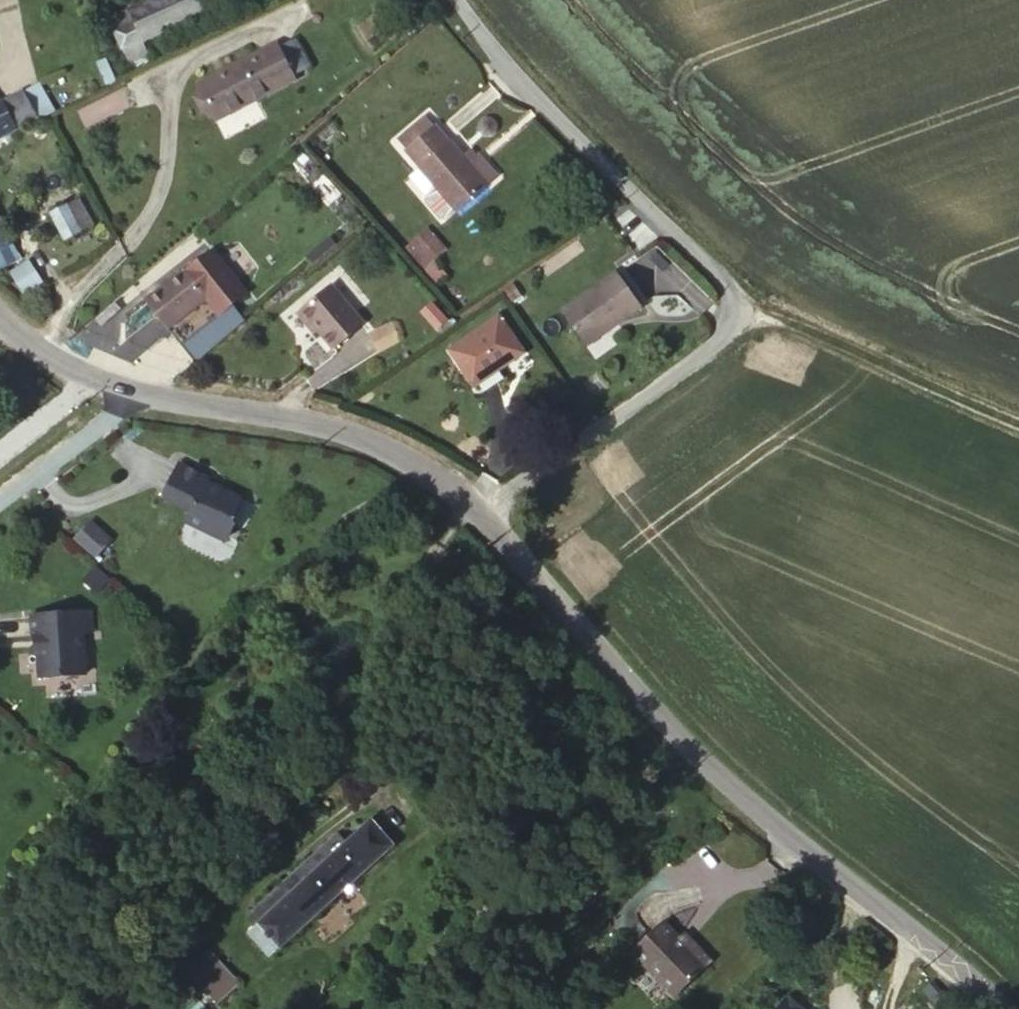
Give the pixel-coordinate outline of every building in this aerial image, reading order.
[(110,14),(125,46),(218,4),(216,0),(140,0),(110,14)] [(293,75),(275,40),(197,81),(214,115),(293,75)] [(12,129),(37,115),(24,91),(0,104),(0,108),(12,129)] [(12,129),(0,108),(0,135),(12,129)] [(414,159),(440,136),(431,126),(406,150),(414,159)] [(425,179),(465,222),(506,185),(486,163),(477,171),(458,149),(456,150),(442,134),(440,136),(414,159),(412,161),(427,177),(425,179)] [(94,225),(80,199),(53,214),(66,240),(94,225)] [(22,256),(0,213),(0,267),(22,256)] [(458,254),(450,246),(440,256),(447,264),(458,254)] [(210,249),(150,301),(169,325),(205,295),(221,312),(246,291),(210,249)] [(585,348),(644,310),(619,272),(560,311),(585,348)] [(36,295),(25,279),(8,290),(19,307),(36,295)] [(327,285),(296,311),(313,332),(329,350),(359,324),(327,285)] [(434,304),(422,314),(438,333),(450,322),(434,304)] [(476,383),(523,350),(497,313),(450,346),(476,383)] [(378,353),(402,342),(393,323),(369,334),(378,353)] [(189,508),(184,519),(224,538),(246,492),(178,460),(162,496),(189,508)] [(92,521),(75,539),(97,561),(115,543),(92,521)] [(92,629),(90,606),(26,610),(28,631),(32,631),(35,675),(88,671),(85,630),(92,629)] [(304,904),(322,923),(389,863),(368,839),(340,864),(330,853),(290,888),(304,904)] [(252,923),(257,930),(265,938),(304,904),(290,888),(252,923)] [(265,974),(322,923),(304,904),(265,938),(257,930),(240,946),(265,974)] [(655,926),(624,959),(668,1002),(705,965),(682,942),(676,947),(655,926)] [(925,983),(918,991),(931,1002),(938,993),(925,983)] [(802,1004),(786,991),(782,996),(798,1008),(799,1008),(802,1004)] [(782,996),(772,1008),(798,1008),(782,996)]
